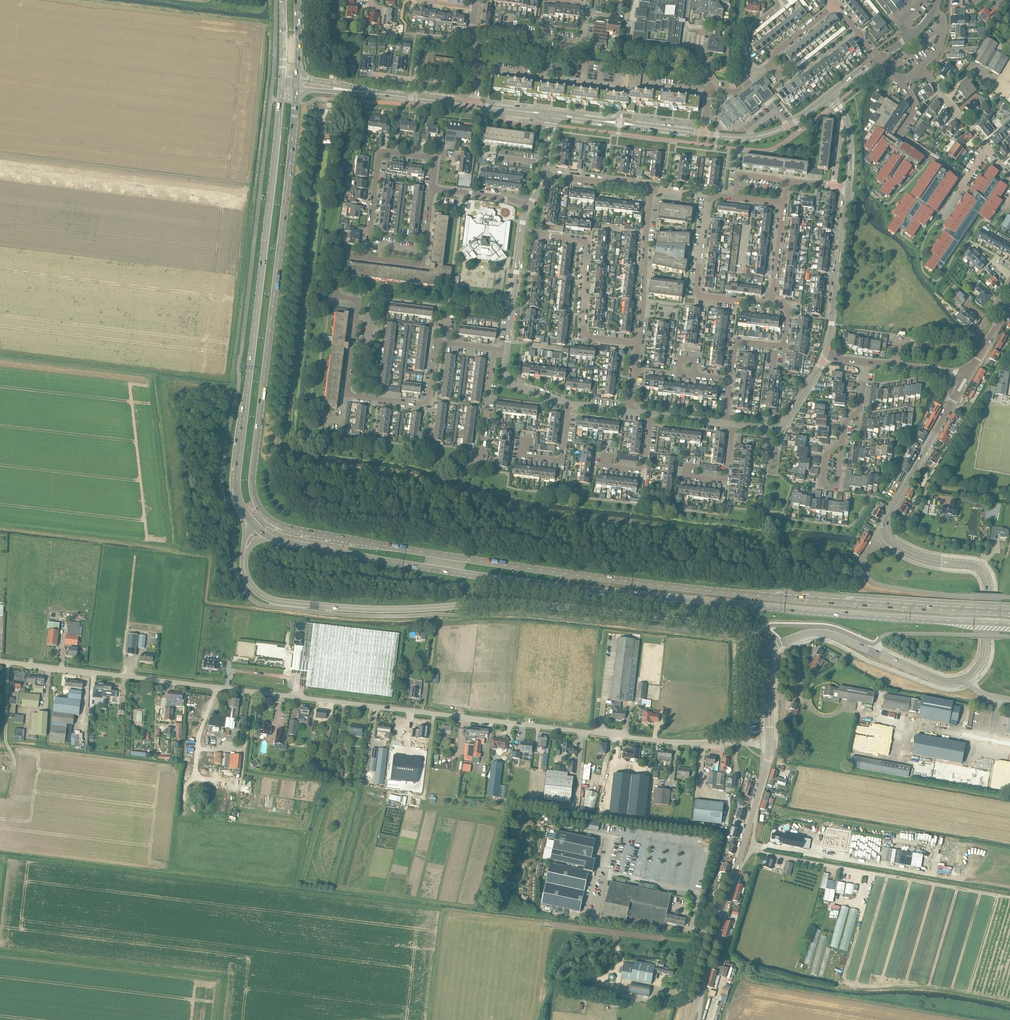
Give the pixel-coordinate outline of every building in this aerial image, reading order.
[(345,4),(348,4),(346,17),(347,17),(352,18),(353,16),(356,16),(358,4),(353,4),(354,0),(345,0),(345,4)] [(522,5),(522,7),(529,8),(530,0),(523,0),(522,5)] [(529,8),(537,9),(538,0),(537,0),(530,0),(529,8)] [(642,2),(640,2),(639,9),(636,9),(636,11),(635,18),(637,18),(636,23),(635,23),(633,39),(647,40),(648,32),(655,32),(656,31),(662,31),(662,30),(669,30),(667,43),(679,44),(682,23),(681,23),(681,20),(682,20),(685,0),(642,0),(642,2)] [(730,0),(692,0),(690,11),(693,11),(693,14),(692,14),(692,15),(700,16),(700,15),(700,14),(703,14),(703,19),(705,21),(722,23),(724,4),(721,4),(721,3),(726,3),(729,4),(730,0)] [(749,1),(749,0),(747,11),(759,12),(759,8),(764,9),(765,2),(760,1),(760,3),(749,1)] [(887,15),(891,12),(892,13),(897,10),(909,0),(875,0),(887,15)] [(491,11),(493,1),(487,1),(486,5),(484,5),(484,2),(481,2),(481,5),(482,5),(482,8),(480,8),(480,10),(491,11)] [(852,11),(858,6),(854,1),(848,6),(852,11)] [(855,16),(862,11),(858,6),(852,11),(855,16)] [(436,13),(436,12),(425,10),(425,9),(413,8),(412,13),(409,12),(408,19),(412,20),(412,18),(415,18),(415,20),(423,21),(432,22),(432,23),(434,23),(435,22),(437,22),(437,25),(440,25),(442,26),(442,24),(449,25),(449,26),(449,27),(451,27),(451,25),(452,25),(452,24),(457,25),(457,27),(466,28),(467,21),(464,20),(464,15),(452,14),(452,15),(436,13)] [(797,12),(802,18),(807,14),(802,8),(797,12)] [(990,13),(986,8),(978,14),(986,24),(1001,12),(1000,12),(1003,10),(1001,8),(999,10),(997,8),(990,13)] [(382,19),(381,24),(382,24),(385,25),(386,22),(390,23),(395,23),(396,12),(387,10),(386,17),(382,17),(382,19)] [(859,20),(865,15),(862,11),(855,16),(859,20)] [(797,22),(802,18),(797,12),(792,16),(797,22)] [(364,17),(364,22),(366,22),(368,23),(377,24),(377,27),(381,27),(381,24),(382,19),(378,19),(379,14),(369,13),(367,13),(366,17),(364,17)] [(829,20),(834,26),(839,22),(835,15),(829,20)] [(865,15),(859,20),(863,25),(869,20),(865,15)] [(876,41),(889,31),(886,27),(887,26),(878,15),(872,20),(876,26),(874,28),(869,32),(876,41)] [(792,26),(797,22),(792,16),(787,20),(792,26)] [(966,16),(952,16),(952,24),(968,24),(968,23),(976,22),(975,16),(970,16),(966,16)] [(621,28),(621,24),(615,23),(615,22),(595,20),(593,42),(594,42),(593,47),(597,47),(597,48),(604,49),(605,43),(607,43),(608,32),(613,33),(612,36),(619,37),(620,28),(621,28)] [(787,30),(792,26),(787,20),(782,24),(787,30)] [(829,20),(824,24),(829,30),(834,26),(829,20)] [(782,34),(787,30),(782,24),(777,28),(782,34)] [(824,24),(818,28),(823,35),(829,30),(824,24)] [(982,37),(978,37),(978,39),(982,39),(987,32),(990,30),(988,27),(984,30),(982,30),(982,37)] [(777,38),(782,34),(777,28),(772,32),(777,38)] [(818,28),(813,33),(818,39),(823,35),(818,28)] [(720,37),(721,30),(716,29),(715,37),(710,36),(708,46),(708,52),(723,53),(725,38),(720,37)] [(955,40),(965,39),(965,29),(955,29),(955,40)] [(772,42),(777,38),(772,32),(767,36),(772,42)] [(813,33),(807,37),(812,43),(818,39),(813,33)] [(767,46),(772,42),(767,36),(763,39),(767,46)] [(807,37),(802,42),(807,48),(812,43),(807,37)] [(997,52),(994,51),(998,44),(986,38),(973,61),(984,67),(985,67),(987,68),(987,69),(999,76),(1009,59),(997,52)] [(763,50),(767,46),(763,39),(758,43),(763,50)] [(848,43),(855,53),(859,49),(852,40),(848,43)] [(802,42),(796,46),(801,52),(807,48),(802,42)] [(758,54),(763,50),(758,43),(753,47),(758,54)] [(844,46),(851,56),(855,53),(848,43),(844,46)] [(796,46),(791,50),(796,56),(801,52),(796,46)] [(840,50),(847,59),(851,56),(844,46),(844,47),(840,50)] [(796,56),(791,50),(785,55),(790,61),(796,56)] [(843,62),(847,59),(840,50),(836,53),(843,62)] [(832,56),(839,65),(843,62),(836,53),(832,56)] [(380,57),(379,68),(383,69),(383,70),(386,70),(386,69),(387,69),(387,65),(390,66),(391,54),(387,54),(386,57),(380,57)] [(360,67),(360,71),(363,72),(367,72),(367,69),(368,69),(368,66),(368,64),(373,65),(374,58),(361,56),(360,64),(360,67)] [(828,59),(834,67),(835,69),(839,65),(832,56),(828,59)] [(394,57),(393,63),(398,64),(397,71),(404,72),(406,60),(399,59),(399,57),(394,57)] [(834,67),(828,59),(827,58),(823,61),(830,71),(834,67)] [(819,64),(826,74),(830,71),(823,61),(819,64)] [(815,68),(822,77),(826,74),(819,64),(819,65),(815,68)] [(959,73),(956,71),(957,70),(947,64),(940,76),(945,80),(946,78),(947,79),(950,76),(949,75),(950,73),(954,76),(954,75),(957,77),(959,73)] [(811,71),(818,80),(822,77),(815,68),(811,71)] [(810,78),(814,83),(818,80),(811,71),(807,74),(810,78)] [(700,100),(671,96),(639,92),(641,75),(629,74),(627,97),(529,85),(529,83),(496,79),(494,91),(527,95),(527,96),(626,108),(626,110),(628,110),(628,111),(634,112),(635,103),(698,111),(700,100)] [(809,85),(809,86),(810,87),(814,83),(810,78),(807,74),(803,77),(809,85)] [(764,76),(754,84),(759,91),(760,92),(767,100),(773,95),(767,87),(771,84),(764,75),(764,76)] [(802,76),(798,79),(805,89),(807,91),(811,87),(810,87),(809,86),(809,85),(803,77),(802,76)] [(966,99),(976,91),(976,90),(971,84),(973,82),(969,77),(961,84),(964,87),(959,91),(966,99)] [(736,88),(742,83),(738,79),(735,82),(736,83),(733,85),(736,88)] [(801,91),(801,92),(805,89),(798,79),(794,82),(801,91)] [(794,83),(790,86),(794,91),(797,95),(801,92),(801,91),(794,82),(794,83)] [(765,101),(767,100),(760,92),(759,91),(754,84),(747,89),(749,91),(760,105),(765,101)] [(790,86),(786,89),(787,91),(793,98),(797,95),(794,91),(790,86)] [(922,95),(921,97),(924,101),(928,98),(934,93),(933,91),(928,86),(926,88),(925,87),(921,89),(922,91),(924,94),(922,95)] [(757,107),(760,105),(749,91),(747,89),(741,94),(755,112),(759,109),(757,107)] [(787,91),(786,89),(782,92),(789,101),(793,98),(787,91)] [(785,105),(789,101),(782,92),(777,95),(785,105)] [(748,112),(751,115),(755,112),(741,94),(736,98),(735,96),(731,98),(731,99),(744,115),(748,112)] [(885,101),(880,98),(881,98),(875,94),(871,100),(876,104),(875,105),(874,105),(870,111),(875,115),(874,116),(874,115),(869,122),(875,125),(869,133),(873,136),(871,139),(869,142),(865,149),(871,153),(865,161),(870,165),(872,163),(876,165),(888,147),(899,154),(897,157),(894,155),(885,169),(884,168),(881,174),(877,181),(883,185),(877,194),(882,198),(884,195),(888,198),(892,192),(895,188),(894,188),(896,185),(898,187),(903,181),(905,178),(905,177),(907,174),(908,175),(911,169),(911,168),(909,166),(911,164),(917,168),(924,158),(914,152),(915,151),(911,149),(905,145),(904,146),(899,142),(899,141),(893,137),(907,116),(903,113),(909,106),(903,102),(901,105),(899,104),(900,102),(891,96),(890,98),(888,96),(885,101)] [(983,106),(987,99),(980,96),(978,99),(983,106)] [(731,99),(731,98),(723,105),(736,121),(744,115),(731,99)] [(978,102),(976,99),(973,101),(973,100),(970,103),(969,103),(967,105),(965,107),(970,113),(974,111),(975,112),(979,109),(977,108),(978,107),(976,104),(978,102)] [(931,117),(934,113),(941,104),(935,100),(929,110),(926,113),(931,117)] [(922,115),(928,107),(923,103),(917,112),(922,115)] [(723,105),(721,106),(723,108),(721,110),(722,112),(721,113),(722,115),(720,117),(722,119),(720,120),(726,129),(736,121),(723,105)] [(945,124),(950,116),(943,110),(938,117),(935,115),(931,122),(934,124),(934,123),(940,127),(944,123),(945,124)] [(986,120),(990,113),(986,110),(984,113),(976,126),(981,129),(986,120)] [(990,113),(986,120),(990,123),(991,120),(993,120),(995,118),(994,116),(994,115),(990,113)] [(388,134),(389,127),(386,127),(387,119),(369,116),(368,127),(382,129),(381,133),(388,134)] [(397,120),(395,131),(400,131),(401,131),(413,133),(412,140),(418,141),(420,132),(416,131),(416,125),(415,124),(415,123),(415,122),(413,122),(409,122),(401,121),(397,120)] [(817,169),(823,170),(828,170),(834,122),(823,121),(817,169)] [(953,136),(960,127),(952,121),(947,129),(944,127),(941,133),(944,135),(946,131),(953,136)] [(919,138),(927,127),(921,123),(913,134),(914,135),(912,137),(917,141),(919,138)] [(987,137),(993,132),(995,130),(989,123),(981,129),(987,137)] [(437,135),(438,127),(430,126),(430,124),(427,124),(426,131),(423,131),(421,141),(428,141),(429,134),(437,135)] [(457,128),(457,125),(450,124),(449,127),(448,127),(448,128),(446,128),(445,132),(447,132),(447,136),(446,142),(455,143),(455,138),(469,140),(470,130),(457,128)] [(995,137),(990,141),(995,146),(998,144),(1002,140),(1006,136),(1003,133),(1007,130),(1005,127),(993,136),(995,137)] [(528,136),(524,136),(525,135),(483,129),(482,144),(497,146),(498,144),(532,148),(533,140),(534,140),(535,137),(534,137),(534,136),(528,135),(528,136)] [(956,144),(961,147),(965,143),(972,137),(969,133),(968,132),(963,135),(964,136),(962,139),(956,143),(956,144)] [(951,139),(943,150),(947,153),(956,142),(951,139)] [(591,143),(590,146),(595,147),(595,152),(603,153),(604,147),(601,146),(601,145),(591,143)] [(964,150),(961,147),(956,144),(948,155),(956,161),(964,150)] [(1004,157),(1009,153),(1007,150),(1007,149),(1006,148),(1004,145),(998,150),(1004,157)] [(468,175),(471,155),(461,154),(460,158),(456,157),(455,163),(460,163),(459,173),(458,173),(458,174),(468,175)] [(366,177),(369,157),(358,156),(356,174),(360,175),(360,176),(366,177)] [(823,170),(817,169),(808,168),(808,164),(744,156),(742,167),(807,175),(807,174),(822,176),(823,170)] [(396,172),(397,163),(391,163),(390,165),(387,165),(386,173),(392,174),(392,172),(396,172)] [(405,176),(406,167),(403,167),(403,164),(397,163),(396,172),(399,173),(399,175),(405,176)] [(942,171),(940,170),(941,170),(933,164),(911,196),(912,196),(910,199),(906,196),(900,205),(899,205),(896,208),(898,209),(893,216),(897,218),(888,230),(895,234),(899,228),(906,231),(905,232),(912,237),(920,225),(924,227),(928,221),(929,221),(932,218),(930,217),(932,214),(934,211),(935,212),(957,181),(949,175),(948,176),(946,174),(946,173),(942,171)] [(414,175),(415,166),(409,165),(409,167),(406,167),(405,176),(410,176),(411,174),(414,175)] [(491,171),(491,166),(489,165),(488,171),(481,170),(480,176),(480,180),(479,180),(479,185),(499,188),(501,188),(521,191),(522,185),(521,185),(522,181),(523,175),(515,174),(516,169),(514,168),(513,174),(506,173),(506,169),(507,169),(498,168),(498,172),(491,171)] [(415,166),(414,175),(418,175),(418,177),(423,178),(424,169),(421,169),(422,167),(415,166)] [(999,185),(994,178),(998,173),(991,168),(983,180),(979,178),(975,184),(974,183),(971,187),(973,188),(971,191),(971,192),(970,192),(968,194),(969,195),(968,196),(968,195),(962,203),(961,202),(959,206),(960,207),(952,218),(951,217),(948,221),(949,222),(945,228),(946,229),(945,231),(946,232),(944,233),(940,239),(939,238),(936,242),(937,243),(931,252),(934,254),(926,267),(932,271),(936,265),(941,269),(979,215),(988,221),(992,215),(994,216),(996,212),(995,211),(1001,202),(998,200),(1006,188),(1000,183),(999,185)] [(366,189),(366,182),(355,180),(354,187),(352,187),(351,192),(353,192),(353,199),(350,198),(350,202),(357,203),(358,200),(364,200),(365,193),(359,192),(359,189),(366,189)] [(800,202),(799,208),(803,209),(803,207),(812,208),(813,201),(803,200),(803,202),(800,202)] [(793,207),(792,215),(798,216),(799,208),(800,202),(794,201),(793,207)] [(345,206),(345,207),(348,207),(350,207),(349,217),(359,219),(360,211),(363,212),(363,208),(357,207),(357,204),(348,203),(346,203),(345,206)] [(724,212),(725,205),(719,204),(718,204),(717,204),(716,205),(716,206),(715,209),(715,210),(716,211),(717,211),(718,211),(724,212)] [(693,209),(660,205),(659,218),(683,221),(692,222),(693,209)] [(464,231),(508,236),(510,222),(506,221),(503,224),(502,222),(500,222),(500,220),(498,217),(495,217),(495,213),(492,210),(486,209),(483,212),(482,215),(479,215),(476,217),(475,219),(476,219),(474,219),(472,220),(470,217),(466,216),(464,231)] [(429,274),(435,275),(451,277),(452,268),(442,267),(448,219),(440,218),(441,215),(436,215),(436,216),(434,216),(434,218),(437,218),(437,223),(433,223),(433,225),(436,225),(436,230),(432,230),(432,232),(435,232),(435,237),(431,237),(431,239),(435,239),(434,244),(430,244),(430,246),(434,246),(433,251),(429,251),(429,253),(433,253),(432,258),(429,257),(428,260),(432,260),(431,265),(430,265),(429,269),(430,269),(429,274)] [(1001,226),(1009,231),(1009,216),(1008,215),(1005,219),(1001,226)] [(657,249),(656,249),(655,249),(655,250),(655,251),(656,252),(656,254),(653,266),(677,272),(682,273),(685,274),(688,261),(684,261),(686,247),(690,247),(690,234),(687,234),(687,225),(691,225),(692,222),(683,221),(682,234),(657,234),(657,246),(657,249)] [(831,231),(832,225),(823,224),(822,227),(818,227),(818,229),(817,232),(824,233),(824,230),(831,231)] [(735,273),(741,226),(735,225),(729,272),(735,273)] [(358,245),(359,233),(354,232),(354,228),(345,227),(344,231),(349,232),(347,244),(349,244),(358,245)] [(982,229),(977,238),(983,242),(988,233),(982,229)] [(507,251),(508,236),(464,231),(462,246),(466,246),(467,246),(468,247),(460,253),(469,263),(476,258),(477,260),(489,261),(490,260),(496,267),(507,258),(501,251),(502,250),(503,251),(507,251)] [(816,241),(820,242),(823,242),(829,243),(830,237),(823,236),(824,233),(817,232),(817,235),(821,236),(820,240),(817,239),(816,241)] [(988,233),(983,242),(990,245),(995,236),(988,233)] [(995,236),(990,245),(996,249),(1001,240),(995,236)] [(1001,240),(996,249),(1002,252),(1007,243),(1001,240)] [(972,248),(965,255),(970,260),(977,253),(972,248)] [(977,253),(970,260),(975,265),(982,258),(977,253)] [(982,258),(975,265),(980,271),(987,263),(982,258)] [(435,275),(429,274),(423,273),(423,270),(421,270),(421,273),(416,273),(417,269),(415,269),(414,272),(409,272),(410,268),(408,268),(407,271),(402,271),(402,267),(400,267),(400,270),(395,270),(395,266),(393,266),(393,270),(388,269),(389,265),(386,265),(386,269),(381,268),(382,265),(379,264),(379,268),(374,267),(375,264),(373,263),(372,267),(367,266),(368,263),(365,263),(365,266),(360,265),(360,262),(358,262),(357,265),(353,265),(354,261),(347,260),(346,269),(351,269),(350,275),(434,286),(435,275)] [(806,273),(812,274),(819,275),(819,272),(826,273),(827,267),(818,266),(817,266),(817,270),(813,269),(813,271),(806,270),(806,273)] [(684,283),(680,283),(682,273),(677,272),(675,285),(651,282),(649,295),(682,299),(684,283)] [(818,278),(819,275),(812,274),(812,277),(815,278),(815,282),(811,281),(811,284),(814,284),(824,285),(824,279),(818,278)] [(992,277),(991,275),(989,277),(985,280),(993,289),(994,288),(995,288),(996,286),(998,285),(996,283),(997,282),(992,277)] [(987,298),(990,295),(979,285),(975,289),(981,294),(979,297),(979,296),(975,301),(980,305),(982,307),(985,304),(988,300),(986,299),(987,298)] [(965,301),(969,296),(964,292),(959,288),(955,292),(961,297),(965,301)] [(325,336),(324,341),(329,341),(332,342),(330,356),(330,357),(342,358),(343,359),(343,356),(342,356),(343,349),(346,350),(348,350),(348,345),(347,345),(343,345),(344,341),(344,338),(346,338),(346,336),(344,336),(345,331),(346,331),(347,329),(345,329),(346,324),(347,324),(347,322),(346,322),(347,317),(350,318),(351,310),(332,308),(331,314),(332,314),(334,314),(335,314),(333,335),(333,337),(329,336),(325,336)] [(820,315),(821,309),(811,308),(811,312),(807,311),(806,316),(813,317),(813,314),(820,315)] [(965,313),(962,310),(955,318),(961,323),(962,322),(968,326),(971,323),(972,325),(973,323),(974,324),(976,321),(975,321),(977,319),(967,311),(965,313)] [(1000,350),(1005,341),(1007,337),(1002,334),(998,341),(995,347),(1000,350)] [(701,344),(701,342),(685,340),(685,344),(677,344),(677,350),(700,352),(701,346),(696,346),(696,343),(701,344)] [(998,358),(1001,354),(994,350),(989,358),(994,361),(996,362),(998,358)] [(330,357),(324,405),(332,406),(332,409),(334,409),(337,409),(337,407),(337,405),(336,405),(336,400),(338,400),(338,398),(337,398),(337,393),(339,393),(339,391),(338,391),(338,386),(340,386),(340,384),(338,384),(339,379),(340,379),(341,377),(339,377),(340,372),(341,373),(341,370),(340,370),(341,365),(342,366),(342,363),(341,363),(342,358),(330,357)] [(969,385),(962,396),(963,396),(964,396),(968,399),(968,398),(971,400),(975,392),(974,392),(972,391),(974,388),(976,389),(978,385),(986,372),(983,371),(980,369),(973,382),(971,381),(969,385)] [(1006,396),(1009,376),(1009,372),(999,371),(998,381),(997,381),(996,388),(994,387),(991,387),(989,399),(993,399),(993,394),(1006,396)] [(876,404),(877,390),(878,384),(872,384),(869,406),(875,407),(876,404)] [(845,407),(845,401),(833,399),(833,401),(835,401),(834,405),(837,406),(839,406),(839,409),(846,410),(846,407),(845,407)] [(748,408),(749,405),(733,403),(732,405),(738,406),(737,409),(743,409),(742,412),(749,412),(750,412),(750,409),(749,408),(748,408)] [(356,406),(355,409),(357,409),(357,413),(365,414),(366,407),(363,407),(363,404),(356,404),(356,406)] [(927,416),(935,420),(941,410),(936,407),(931,415),(928,414),(927,416)] [(907,415),(906,426),(907,426),(908,424),(912,425),(913,415),(914,411),(913,411),(914,408),(909,408),(909,409),(908,409),(907,413),(907,414),(907,415)] [(946,425),(955,430),(957,426),(955,425),(954,426),(952,425),(957,416),(953,414),(946,425)] [(867,431),(868,420),(869,416),(863,416),(860,438),(866,439),(867,431)] [(929,431),(935,420),(927,416),(926,418),(929,420),(924,428),(929,431)] [(363,432),(364,426),(355,425),(354,431),(352,431),(351,434),(359,435),(360,432),(363,432)] [(957,431),(955,430),(946,425),(943,431),(948,433),(949,430),(952,432),(951,432),(955,434),(957,431)] [(922,444),(927,434),(920,430),(918,435),(920,436),(918,439),(920,440),(918,442),(922,444)] [(948,433),(943,431),(939,437),(941,437),(939,440),(945,444),(949,438),(946,436),(948,433)] [(827,439),(828,433),(816,432),(816,433),(817,433),(817,437),(819,438),(822,438),(822,441),(829,442),(829,439),(827,439)] [(861,443),(854,442),(852,464),(858,465),(858,461),(858,460),(859,457),(859,454),(859,451),(860,449),(861,443)] [(742,451),(752,452),(752,447),(754,447),(754,445),(753,443),(748,443),(747,446),(735,445),(734,448),(741,449),(741,448),(743,448),(742,451)] [(903,471),(897,481),(901,483),(907,473),(910,467),(918,453),(917,453),(916,453),(916,452),(913,450),(911,454),(909,453),(906,458),(903,463),(900,469),(903,471)] [(931,456),(929,461),(935,464),(938,459),(940,454),(934,451),(931,456)] [(850,488),(851,476),(852,470),(846,470),(843,489),(849,490),(850,488)] [(684,496),(685,487),(685,481),(683,481),(683,486),(679,486),(679,489),(677,489),(677,493),(679,493),(678,495),(684,496)] [(910,500),(915,491),(911,488),(905,497),(910,500)] [(828,500),(829,492),(826,492),(825,501),(817,500),(816,511),(820,511),(820,513),(822,513),(823,512),(827,512),(828,502),(828,500)] [(799,504),(800,494),(796,493),(793,493),(791,503),(799,504)] [(816,511),(817,500),(812,500),(812,498),(807,498),(807,496),(802,496),(802,494),(800,494),(799,504),(799,506),(800,506),(804,506),(804,508),(805,508),(809,509),(809,510),(810,510),(810,512),(812,512),(812,510),(816,511)] [(957,508),(958,502),(951,500),(950,507),(943,506),(942,514),(957,516),(958,508),(957,508)] [(906,515),(909,508),(908,508),(910,504),(905,501),(899,511),(906,515)] [(842,514),(844,504),(828,502),(827,512),(831,513),(831,514),(833,514),(833,513),(842,514)] [(879,520),(882,512),(876,509),(872,516),(879,520)] [(897,518),(895,522),(900,525),(901,523),(904,519),(902,518),(899,516),(897,518)] [(864,526),(862,529),(868,533),(872,527),(868,525),(866,527),(864,526)] [(997,527),(992,527),(990,539),(995,539),(996,536),(997,536),(998,535),(999,534),(1001,535),(1001,538),(1004,538),(1005,538),(1006,538),(1007,537),(1008,536),(1009,534),(1008,533),(1008,532),(1007,531),(1007,530),(1006,530),(1005,529),(1002,529),(1002,528),(997,527)] [(859,544),(865,547),(870,537),(865,534),(859,544)] [(859,557),(865,547),(859,544),(853,554),(859,557)] [(57,646),(57,641),(59,623),(48,622),(47,630),(48,630),(47,645),(57,646)] [(68,625),(67,635),(78,636),(81,637),(82,626),(80,626),(80,624),(79,624),(79,623),(70,622),(70,625),(68,625)] [(303,627),(303,626),(303,625),(302,623),(301,622),(299,622),(298,622),(297,622),(296,623),(295,624),(295,626),(295,627),(296,629),(297,629),(298,630),(299,630),(300,630),(301,629),(302,629),(303,627)] [(392,696),(398,641),(399,634),(307,623),(304,647),(294,645),(292,669),(307,671),(306,686),(392,696)] [(302,637),(302,636),(302,634),(301,633),(300,632),(298,632),(296,632),(295,633),(294,634),(294,636),(294,637),(295,639),(296,639),(297,640),(298,640),(299,640),(300,639),(301,639),(302,637)] [(128,634),(125,655),(136,656),(136,655),(136,648),(137,647),(144,648),(145,646),(146,636),(128,634)] [(66,635),(65,644),(77,646),(78,636),(67,635),(66,635)] [(633,702),(638,659),(640,641),(635,640),(618,638),(611,700),(616,700),(615,706),(614,706),(614,710),(613,710),(612,719),(621,720),(621,719),(625,719),(626,711),(621,711),(621,707),(621,701),(627,702),(633,702)] [(76,657),(78,646),(72,646),(72,648),(69,647),(68,651),(67,651),(66,652),(66,654),(66,655),(68,655),(68,656),(76,657)] [(827,653),(824,651),(826,648),(823,646),(821,649),(819,648),(816,654),(821,657),(824,658),(827,653)] [(152,662),(153,654),(142,653),(141,661),(152,662)] [(822,666),(824,661),(822,659),(817,656),(810,667),(815,670),(819,664),(822,666)] [(203,667),(203,668),(217,669),(218,662),(218,661),(204,659),(203,667)] [(36,676),(36,677),(35,682),(41,683),(41,684),(43,684),(44,677),(36,676)] [(55,697),(50,741),(64,743),(70,743),(70,746),(74,746),(75,734),(71,733),(72,725),(73,725),(74,715),(79,715),(82,691),(82,689),(83,682),(66,680),(65,687),(74,688),(77,689),(77,691),(69,690),(68,694),(66,694),(66,696),(59,695),(59,698),(55,697)] [(93,687),(92,697),(95,698),(95,696),(102,697),(103,689),(103,684),(95,683),(95,687),(95,688),(93,687)] [(103,694),(102,697),(107,698),(107,697),(107,696),(109,697),(116,698),(117,692),(111,691),(111,690),(111,685),(103,684),(103,689),(103,694)] [(645,699),(646,686),(639,685),(637,698),(645,699)] [(875,692),(839,686),(838,690),(834,689),(834,688),(827,687),(827,691),(824,691),(824,695),(826,695),(826,696),(829,696),(828,697),(831,697),(832,697),(833,693),(838,694),(837,698),(873,704),(875,692)] [(411,688),(410,698),(417,699),(417,695),(420,696),(421,690),(418,689),(417,689),(411,688)] [(17,692),(16,705),(38,707),(39,695),(24,693),(20,692),(17,692)] [(174,694),(172,693),(172,692),(168,692),(167,699),(166,709),(166,708),(164,720),(173,721),(174,709),(173,709),(174,706),(183,707),(184,704),(182,704),(182,700),(183,693),(175,692),(174,694)] [(908,711),(910,699),(885,694),(883,706),(908,711)] [(953,702),(923,697),(922,701),(911,699),(909,711),(916,712),(917,710),(921,710),(919,719),(949,724),(950,720),(957,721),(960,708),(952,706),(953,702)] [(210,722),(209,725),(216,726),(216,723),(225,724),(225,727),(234,728),(235,719),(234,718),(235,708),(238,709),(239,700),(230,699),(229,707),(228,713),(215,711),(214,720),(213,719),(210,720),(210,722)] [(9,713),(9,718),(11,719),(11,718),(15,718),(15,719),(14,723),(23,724),(23,720),(24,716),(15,715),(16,705),(10,704),(9,713)] [(308,717),(309,709),(301,708),(301,711),(298,711),(297,719),(304,720),(304,717),(308,717)] [(641,709),(640,717),(644,717),(643,722),(644,722),(644,724),(646,724),(647,723),(651,723),(651,720),(654,721),(659,722),(660,715),(655,714),(652,714),(652,713),(648,712),(649,710),(641,709)] [(316,710),(315,718),(326,719),(326,711),(316,710)] [(46,735),(48,713),(38,712),(37,714),(32,713),(31,734),(33,735),(33,739),(36,739),(37,735),(46,735)] [(295,735),(297,721),(290,720),(288,734),(295,735)] [(270,735),(271,728),(271,727),(269,727),(270,724),(261,723),(260,731),(259,732),(259,733),(257,733),(255,734),(254,736),(256,738),(258,738),(260,737),(260,735),(261,735),(263,734),(270,735)] [(389,738),(390,725),(378,723),(377,732),(385,733),(384,738),(389,738)] [(350,724),(349,732),(355,733),(354,736),(362,737),(362,734),(363,726),(362,726),(358,725),(350,724)] [(426,739),(428,727),(419,726),(419,734),(418,734),(416,733),(416,730),(413,729),(412,738),(416,738),(420,738),(426,739)] [(477,739),(478,728),(470,728),(467,728),(467,732),(469,732),(469,738),(477,739)] [(477,739),(474,762),(480,763),(482,739),(485,739),(485,735),(488,735),(489,730),(478,728),(477,739)] [(24,737),(25,730),(21,729),(15,729),(14,737),(22,737),(24,737)] [(283,744),(285,731),(277,729),(275,743),(283,744)] [(962,764),(964,754),(966,744),(916,735),(914,745),(912,755),(962,764)] [(538,741),(538,745),(539,745),(546,746),(548,737),(539,736),(538,741)] [(507,750),(509,741),(493,739),(491,749),(501,750),(501,749),(507,750)] [(522,742),(520,752),(532,753),(533,743),(522,742)] [(599,743),(598,754),(606,754),(607,744),(599,743)] [(465,750),(464,760),(473,761),(475,745),(471,745),(465,744),(465,750)] [(574,754),(575,747),(570,746),(571,744),(564,744),(563,753),(570,754),(570,753),(574,754)] [(639,760),(640,748),(632,747),(631,751),(625,750),(624,757),(630,758),(639,760)] [(383,784),(387,749),(379,748),(374,783),(383,784)] [(664,751),(663,759),(663,761),(667,762),(667,760),(671,760),(672,752),(664,751)] [(221,764),(223,753),(215,753),(214,763),(221,764)] [(240,769),(241,755),(223,753),(222,765),(224,765),(224,768),(234,769),(234,772),(240,772),(240,769)] [(417,781),(419,759),(393,756),(391,778),(417,781)] [(706,766),(711,767),(711,764),(715,764),(716,757),(707,756),(706,766)] [(718,773),(716,785),(723,786),(725,774),(725,770),(726,770),(726,767),(729,767),(730,763),(729,763),(729,760),(723,759),(722,767),(721,769),(722,769),(721,773),(718,773)] [(492,761),(488,796),(498,797),(500,785),(503,763),(492,761)] [(936,762),(933,779),(985,789),(988,771),(936,762)] [(463,764),(462,772),(470,772),(471,765),(463,764)] [(689,777),(690,769),(678,768),(677,778),(682,778),(682,777),(689,777)] [(547,770),(543,799),(570,803),(573,777),(567,776),(568,772),(547,770)] [(717,773),(710,772),(708,784),(715,785),(717,773)] [(614,774),(609,814),(644,818),(649,778),(614,774)] [(745,787),(752,789),(754,781),(750,779),(748,779),(747,783),(746,783),(745,787)] [(752,789),(745,787),(744,787),(743,791),(744,791),(744,793),(745,793),(744,796),(746,797),(747,796),(750,797),(752,789)] [(669,805),(670,790),(656,788),(654,804),(669,805)] [(594,809),(599,794),(588,790),(583,806),(594,809)] [(765,792),(762,800),(767,802),(770,803),(771,799),(772,795),(770,794),(765,792)] [(722,824),(724,803),(712,802),(693,799),(690,821),(722,824)] [(740,810),(738,819),(743,820),(746,811),(744,811),(740,810)] [(579,818),(572,817),(570,827),(577,828),(579,818)] [(555,819),(553,824),(555,825),(557,827),(559,829),(563,829),(566,828),(569,827),(570,825),(570,822),(562,820),(555,819)] [(584,827),(584,828),(598,831),(599,826),(599,823),(586,820),(584,827)] [(732,827),(730,835),(733,835),(734,836),(733,837),(738,838),(738,837),(741,829),(735,828),(732,827)] [(824,827),(820,850),(843,854),(847,831),(824,827)] [(550,863),(541,903),(581,912),(589,872),(593,872),(596,859),(592,858),(596,840),(557,831),(551,859),(551,860),(584,867),(584,870),(550,863)] [(805,836),(785,832),(784,836),(778,835),(779,832),(775,832),(775,834),(773,833),(771,839),(780,841),(780,843),(802,848),(805,836)] [(731,845),(728,844),(726,849),(729,850),(728,853),(733,854),(735,846),(731,845)] [(907,852),(902,851),(883,848),(881,861),(890,863),(899,864),(905,865),(911,866),(921,868),(923,855),(913,853),(907,852)] [(772,869),(775,860),(765,857),(762,867),(772,869)] [(790,875),(793,864),(786,862),(783,873),(790,875)] [(728,873),(730,865),(725,863),(724,867),(722,867),(721,871),(722,872),(728,873)] [(625,884),(626,881),(616,878),(615,882),(610,881),(603,917),(626,922),(627,917),(665,925),(665,922),(684,927),(686,919),(677,917),(678,912),(675,912),(674,916),(667,915),(671,894),(664,893),(665,888),(659,887),(658,892),(653,890),(654,886),(639,882),(638,887),(625,884)] [(826,889),(823,901),(833,902),(835,890),(832,890),(826,889)] [(739,897),(740,893),(735,892),(733,900),(735,901),(735,902),(740,904),(742,898),(739,897)] [(723,933),(722,936),(724,936),(727,937),(729,938),(730,935),(728,934),(729,929),(729,928),(731,925),(733,925),(734,922),(732,922),(732,920),(729,919),(729,921),(727,920),(725,927),(723,933)] [(624,962),(621,978),(651,984),(653,978),(654,972),(658,973),(667,974),(668,975),(672,975),(672,976),(674,970),(663,968),(664,965),(659,964),(656,963),(655,966),(635,962),(634,964),(624,962)] [(725,977),(728,968),(721,966),(719,975),(725,977)] [(713,983),(714,979),(709,978),(707,986),(714,988),(715,984),(713,983)] [(649,997),(651,986),(632,982),(629,993),(649,997)] [(721,993),(720,996),(726,997),(727,998),(728,995),(727,995),(729,990),(729,989),(725,988),(723,987),(721,993)]
